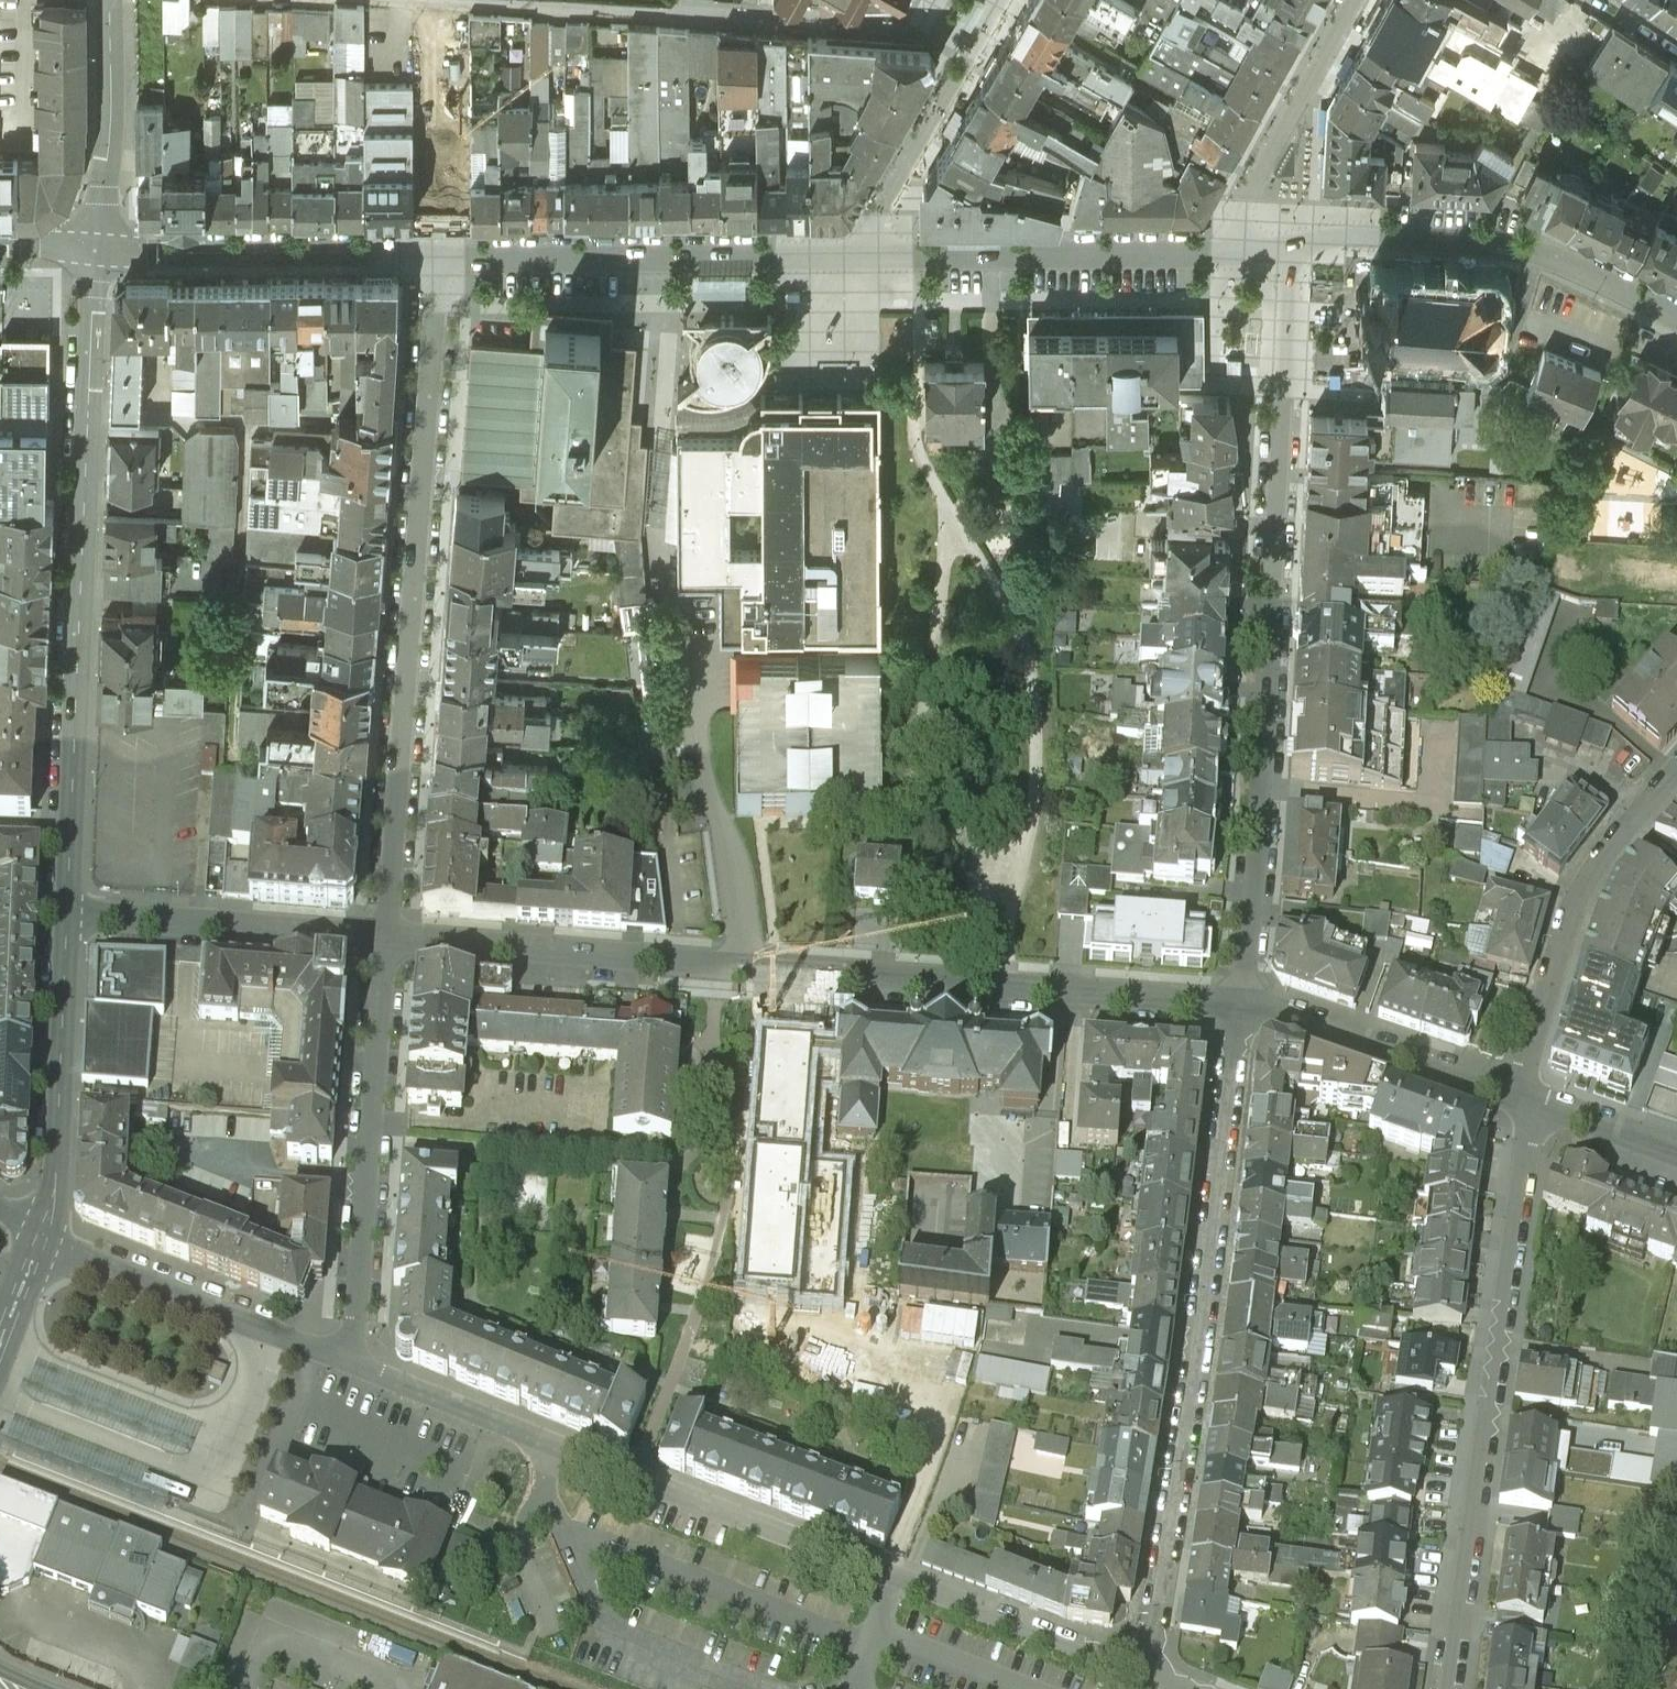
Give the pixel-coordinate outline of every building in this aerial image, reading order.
[(164,25),(185,25),(187,24),(189,23),(191,21),(192,19),(192,0),(164,0),(164,25)] [(1032,0),(1030,0),(1012,32),(1050,53),(1068,21),(1032,0)] [(1090,0),(1032,0),(1068,21),(1075,9),(1095,20),(1094,22),(1116,34),(1120,28),(1126,31),(1130,23),(1118,16),(1090,0)] [(1118,16),(1125,4),(1118,0),(1090,0),(1118,16)] [(1133,25),(1154,37),(1161,24),(1175,0),(1146,0),(1133,25)] [(1283,60),(1250,42),(1242,55),(1198,32),(1207,17),(1175,0),(1161,24),(1270,84),(1283,60)] [(1234,0),(1214,0),(1210,6),(1245,27),(1247,23),(1257,29),(1250,42),(1283,60),(1297,35),(1234,0)] [(1287,0),(1234,0),(1297,35),(1310,12),(1287,0)] [(1310,12),(1316,0),(1287,0),(1310,12)] [(1427,0),(1387,0),(1385,4),(1426,27),(1438,6),(1427,0)] [(1454,4),(1472,14),(1470,18),(1497,32),(1506,16),(1494,9),(1485,4),(1477,0),(1456,0),(1454,4)] [(1485,4),(1494,9),(1499,0),(1488,0),(1485,4)] [(1529,9),(1531,6),(1534,0),(1513,0),(1529,9)] [(1531,6),(1553,20),(1566,0),(1534,0),(1531,6)] [(1647,2),(1676,21),(1676,19),(1676,0),(1648,0),(1647,2)] [(72,3),(65,3),(64,2),(42,2),(42,13),(35,13),(35,32),(41,31),(41,49),(87,49),(87,19),(86,4),(72,4),(72,3)] [(363,6),(335,4),(335,36),(348,37),(364,38),(363,6)] [(1426,27),(1385,4),(1369,33),(1429,66),(1446,75),(1461,47),(1445,37),(1440,46),(1425,38),(1420,48),(1416,46),(1426,27)] [(237,6),(222,7),(222,57),(237,57),(237,31),(237,6)] [(249,6),(237,6),(237,31),(249,31),(249,6)] [(295,10),(269,9),(269,10),(269,54),(295,53),(295,10)] [(330,10),(295,9),(295,10),(295,53),(308,53),(307,35),(330,36),(330,10)] [(269,10),(253,10),(253,56),(269,56),(269,54),(269,10)] [(500,15),(471,13),(471,43),(499,45),(500,15)] [(1470,31),(1440,14),(1438,17),(1437,16),(1430,29),(1445,37),(1461,47),(1470,31)] [(548,24),(532,23),(532,75),(549,75),(548,24)] [(588,23),(565,23),(565,25),(565,50),(588,49),(588,23)] [(565,25),(552,24),(552,62),(565,63),(565,50),(565,25)] [(1270,84),(1161,24),(1154,37),(1149,44),(1188,67),(1258,105),(1270,84)] [(1669,62),(1611,25),(1603,36),(1584,66),(1611,83),(1615,76),(1647,97),(1650,92),(1669,62)] [(686,29),(657,27),(658,70),(673,70),(673,75),(687,75),(687,62),(686,29)] [(719,32),(686,29),(687,62),(719,64),(719,32)] [(1461,47),(1446,75),(1458,81),(1501,106),(1521,73),(1506,65),(1511,55),(1470,31),(1461,47)] [(755,34),(719,32),(719,64),(719,90),(757,89),(755,34)] [(1050,53),(1012,32),(999,55),(1037,77),(1052,84),(1057,76),(1090,94),(1094,87),(1088,84),(1092,77),(1050,53)] [(1407,54),(1369,33),(1357,55),(1395,75),(1407,54)] [(786,37),(755,34),(757,89),(758,214),(788,214),(787,174),(787,83),(786,62),(786,37)] [(364,38),(348,37),(348,73),(351,73),(363,72),(364,72),(364,38)] [(809,38),(786,37),(786,62),(810,64),(809,38)] [(852,41),(809,38),(810,64),(810,69),(850,70),(851,59),(852,41)] [(928,47),(852,41),(851,59),(875,60),(874,71),(913,95),(934,58),(928,47)] [(1188,67),(1149,44),(1140,62),(1179,86),(1181,83),(1188,67)] [(1140,62),(1110,45),(1092,77),(1122,94),(1132,76),(1140,62)] [(41,49),(40,50),(40,55),(35,55),(36,73),(40,73),(40,92),(36,92),(36,110),(40,110),(40,116),(86,115),(87,115),(87,49),(41,49)] [(605,55),(589,54),(589,69),(589,88),(590,154),(602,154),(602,141),(603,141),(604,93),(606,93),(605,55)] [(628,57),(605,55),(606,93),(612,93),(612,96),(629,98),(628,57)] [(1037,77),(999,55),(985,81),(1022,102),(1029,91),(1037,77)] [(1395,75),(1357,55),(1345,77),(1382,97),(1385,93),(1396,98),(1397,96),(1426,111),(1434,97),(1417,87),(1395,75)] [(1650,92),(1676,110),(1676,65),(1670,61),(1669,62),(1650,92)] [(1446,75),(1429,66),(1417,87),(1434,97),(1439,87),(1442,81),(1446,75)] [(1213,100),(1209,107),(1177,90),(1172,98),(1241,137),(1258,105),(1188,67),(1181,83),(1213,100)] [(913,95),(874,71),(850,70),(810,69),(810,97),(820,97),(821,86),(849,86),(864,93),(859,105),(865,108),(896,126),(913,95)] [(363,72),(351,73),(351,87),(363,87),(363,83),(363,72)] [(348,73),(335,73),(335,121),(335,178),(351,178),(351,137),(351,118),(351,87),(351,73),(348,73)] [(1521,73),(1501,106),(1544,130),(1555,111),(1529,97),(1537,81),(1521,73)] [(1458,81),(1446,75),(1442,81),(1455,87),(1458,81)] [(1172,98),(1132,76),(1122,94),(1162,116),(1231,154),(1241,137),(1172,98)] [(1382,97),(1345,77),(1330,104),(1368,124),(1370,120),(1376,108),(1381,111),(1380,112),(1413,130),(1420,118),(1382,97)] [(985,81),(982,80),(964,111),(1002,133),(1023,141),(1029,130),(1015,122),(1018,116),(1026,120),(1025,122),(1054,137),(1063,124),(985,81)] [(413,83),(363,83),(363,87),(364,118),(364,136),(364,217),(377,217),(384,212),(395,211),(402,217),(413,217),(412,137),(413,137),(413,83)] [(363,87),(351,87),(351,118),(364,118),(363,87)] [(1434,97),(1426,111),(1436,115),(1447,91),(1439,87),(1434,97)] [(574,89),(574,88),(565,88),(566,122),(566,216),(590,215),(590,154),(589,88),(581,89),(574,89)] [(532,105),(512,106),(512,89),(499,89),(499,112),(498,177),(514,177),(514,154),(532,154),(532,128),(532,105)] [(757,89),(719,90),(720,131),(720,135),(721,215),(758,214),(757,89)] [(1084,113),(1041,89),(1035,90),(1033,94),(1029,91),(1022,102),(1063,124),(1074,130),(1084,113)] [(314,94),(295,94),(295,104),(294,218),(314,215),(335,218),(335,178),(335,121),(314,121),(314,94)] [(1162,116),(1123,94),(1090,158),(1105,165),(1106,182),(1101,188),(1100,212),(1169,211),(1177,174),(1161,166),(1161,160),(1172,156),(1162,116)] [(629,98),(612,96),(613,154),(630,154),(629,98)] [(810,120),(810,97),(799,97),(799,114),(797,132),(810,132),(810,120)] [(820,97),(810,97),(810,120),(829,121),(829,97),(820,97)] [(220,101),(204,101),(203,171),(204,219),(220,219),(220,152),(220,101)] [(549,101),(532,101),(532,105),(532,128),(549,127),(549,122),(549,101)] [(150,164),(151,184),(140,184),(140,220),(165,219),(164,121),(164,102),(139,102),(140,164),(150,164)] [(295,104),(268,103),(268,116),(267,218),(294,218),(295,104)] [(1368,124),(1330,104),(1325,180),(1331,185),(1400,189),(1402,143),(1373,127),(1368,124)] [(896,126),(865,108),(850,131),(859,137),(854,147),(847,160),(870,171),(896,126)] [(1002,133),(964,111),(950,136),(989,158),(1028,169),(1032,155),(996,145),(1002,133)] [(499,112),(472,112),(473,216),(498,216),(498,177),(499,112)] [(86,115),(40,116),(41,159),(18,159),(19,220),(42,219),(44,218),(47,222),(61,213),(57,208),(69,200),(70,193),(72,193),(76,180),(76,172),(79,172),(84,156),(84,147),(85,147),(85,130),(87,130),(86,115)] [(258,115),(257,130),(252,130),(251,137),(251,219),(267,218),(268,116),(258,115)] [(1231,154),(1162,116),(1172,156),(1161,160),(1161,166),(1177,174),(1190,150),(1223,168),(1231,154)] [(689,175),(667,175),(667,167),(674,162),(674,117),(667,117),(667,127),(659,127),(660,161),(661,215),(690,215),(689,175)] [(847,160),(828,159),(829,148),(829,121),(810,120),(810,132),(811,214),(840,214),(849,208),(870,171),(847,160)] [(203,171),(181,171),(181,166),(175,166),(175,161),(189,161),(188,121),(164,121),(165,219),(204,219),(203,171)] [(566,216),(566,122),(549,122),(549,127),(532,128),(532,147),(549,147),(549,216),(566,216)] [(720,135),(720,131),(703,131),(703,138),(689,138),(689,175),(690,215),(721,215),(720,135)] [(797,132),(798,174),(787,174),(788,214),(811,214),(810,132),(797,132)] [(1473,150),(1444,152),(1444,145),(1416,142),(1412,190),(1489,195),(1513,157),(1483,135),(1473,150)] [(364,136),(351,137),(351,178),(335,178),(335,218),(364,217),(364,136)] [(989,158),(950,136),(937,159),(938,160),(971,179),(977,179),(982,170),(1025,181),(1022,189),(1059,198),(1071,201),(1076,183),(1028,169),(989,158)] [(251,137),(241,137),(242,183),(236,183),(236,219),(251,219),(251,137)] [(0,144),(0,220),(19,220),(18,159),(18,144),(0,144)] [(549,147),(532,147),(532,154),(514,154),(514,177),(522,177),(522,169),(532,169),(532,216),(549,216),(549,147)] [(854,147),(829,148),(828,159),(847,160),(854,147)] [(1223,168),(1190,150),(1177,174),(1169,211),(1200,211),(1223,168)] [(236,183),(236,152),(220,152),(220,219),(236,219),(236,183)] [(602,154),(590,154),(590,215),(631,215),(630,169),(630,158),(630,154),(613,154),(602,154)] [(1071,201),(1068,212),(1100,212),(1101,188),(1106,182),(1105,165),(1090,158),(1083,155),(1076,183),(1071,201)] [(1526,158),(1517,171),(1519,171),(1514,179),(1525,184),(1536,162),(1526,158)] [(971,179),(938,160),(926,181),(927,212),(1039,211),(1039,212),(1056,212),(1059,198),(1022,189),(986,179),(977,179),(971,179)] [(660,161),(643,161),(643,169),(630,169),(631,215),(661,215),(660,161)] [(1562,175),(1536,162),(1525,184),(1525,185),(1535,190),(1527,206),(1567,225),(1586,187),(1589,181),(1565,170),(1562,175)] [(514,177),(498,177),(498,216),(532,216),(532,169),(522,169),(522,177),(514,177)] [(1599,172),(1588,188),(1586,187),(1578,203),(1580,204),(1568,228),(1603,245),(1622,211),(1626,204),(1597,192),(1598,188),(1603,187),(1609,177),(1599,172)] [(1656,216),(1651,226),(1645,237),(1644,240),(1634,260),(1674,280),(1676,274),(1676,216),(1662,208),(1658,217),(1656,216)] [(1622,211),(1603,245),(1634,260),(1644,240),(1645,237),(1651,226),(1622,211)] [(1398,275),(1398,274),(1400,272),(1398,269),(1396,271),(1394,271),(1394,269),(1381,269),(1381,270),(1379,270),(1377,268),(1374,270),(1376,271),(1376,272),(1371,272),(1367,276),(1367,282),(1370,285),(1376,286),(1375,292),(1362,291),(1359,288),(1356,290),(1358,293),(1356,293),(1354,315),(1357,315),(1354,318),(1357,321),(1359,318),(1373,319),(1373,325),(1367,325),(1363,329),(1363,334),(1367,339),(1372,339),(1369,342),(1371,345),(1374,342),(1389,343),(1392,346),(1394,344),(1392,341),(1408,342),(1408,345),(1412,345),(1412,342),(1428,343),(1427,347),(1431,347),(1432,343),(1447,344),(1446,348),(1451,348),(1451,345),(1468,346),(1473,352),(1471,355),(1475,357),(1476,354),(1484,354),(1485,358),(1489,357),(1487,353),(1493,348),(1496,350),(1498,347),(1495,345),(1495,338),(1499,336),(1497,334),(1499,334),(1500,335),(1502,334),(1500,332),(1505,328),(1507,329),(1509,325),(1507,325),(1508,318),(1509,318),(1509,315),(1508,315),(1508,308),(1510,308),(1509,304),(1507,305),(1502,300),(1504,298),(1502,297),(1501,298),(1501,295),(1499,294),(1499,287),(1503,285),(1502,282),(1498,283),(1493,277),(1495,274),(1491,272),(1490,275),(1482,275),(1481,271),(1478,272),(1480,276),(1473,281),(1456,280),(1456,276),(1453,276),(1453,279),(1437,278),(1437,275),(1433,274),(1433,277),(1417,277),(1417,273),(1414,273),(1414,276),(1398,275)] [(326,278),(297,279),(298,378),(315,379),(313,320),(326,320),(326,278)] [(357,328),(356,278),(326,278),(326,320),(327,328),(347,328),(347,337),(345,337),(343,340),(344,376),(358,376),(357,328)] [(398,278),(356,278),(357,328),(397,328),(398,278)] [(169,279),(128,279),(127,294),(116,294),(111,393),(141,395),(144,330),(169,330),(169,326),(169,279)] [(197,279),(169,279),(169,326),(175,326),(175,321),(180,321),(179,359),(196,359),(196,321),(197,321),(197,279)] [(221,279),(197,279),(197,321),(196,321),(196,359),(213,358),(213,329),(210,326),(208,326),(208,321),(221,321),(221,279)] [(246,279),(221,279),(221,321),(221,381),(246,381),(246,279)] [(271,279),(246,279),(246,381),(246,405),(246,413),(270,413),(270,382),(270,320),(271,279)] [(297,279),(271,279),(270,320),(287,320),(287,328),(286,329),(286,348),(277,348),(277,356),(284,356),(284,383),(299,383),(298,378),(297,279)] [(1203,381),(1202,310),(1106,312),(1107,382),(1131,382),(1203,381)] [(1071,312),(1028,312),(1029,400),(1072,400),(1071,382),(1071,312)] [(1107,382),(1106,312),(1071,312),(1071,382),(1107,382)] [(690,356),(695,371),(680,383),(678,383),(678,387),(698,395),(720,395),(740,388),(757,374),(768,355),(771,355),(771,351),(769,351),(770,344),(771,335),(770,326),(769,318),(771,318),(771,314),(767,314),(754,325),(741,316),(725,314),(710,318),(698,328),(691,341),(690,356)] [(397,328),(357,328),(358,376),(358,415),(391,416),(395,348),(396,349),(397,328)] [(1,336),(1,401),(0,401),(0,499),(2,499),(46,501),(46,424),(49,424),(50,336),(1,336)] [(627,350),(472,338),(462,471),(530,476),(530,489),(555,491),(552,526),(613,531),(640,533),(645,463),(636,462),(637,440),(620,439),(627,350)] [(1600,372),(1544,350),(1529,387),(1568,403),(1564,413),(1581,419),(1600,372)] [(963,363),(962,351),(946,351),(946,364),(925,364),(926,432),(948,432),(948,441),(985,440),(984,363),(963,363)] [(1227,357),(1227,374),(1240,374),(1241,358),(1227,357)] [(1638,357),(1624,386),(1626,387),(1614,413),(1633,422),(1629,430),(1648,439),(1658,417),(1676,426),(1676,373),(1676,376),(1638,357)] [(213,358),(196,359),(196,411),(213,412),(213,358)] [(195,365),(173,365),(173,410),(195,410),(195,365)] [(1471,384),(1406,379),(1407,367),(1390,367),(1390,378),(1386,378),(1385,390),(1382,389),(1382,403),(1384,403),(1383,414),(1383,415),(1451,419),(1451,418),(1469,419),(1471,384)] [(344,376),(343,376),(342,415),(358,415),(358,376),(344,376)] [(315,379),(298,378),(299,383),(299,407),(315,407),(315,405),(328,406),(327,379),(315,379)] [(246,381),(221,381),(221,405),(246,405),(246,381)] [(284,383),(270,382),(270,413),(299,414),(299,407),(299,383),(284,383)] [(1132,416),(1131,382),(1107,382),(1107,444),(1149,443),(1148,421),(1136,421),(1128,417),(1132,416)] [(717,396),(709,396),(701,396),(698,395),(693,394),(685,391),(678,387),(676,417),(677,441),(673,441),(667,530),(677,531),(678,579),(720,579),(720,632),(742,632),(742,578),(762,578),(761,400),(759,400),(748,383),(740,388),(737,390),(727,394),(720,395),(717,396)] [(1500,385),(1481,384),(1480,411),(1498,412),(1500,385)] [(141,395),(111,393),(111,409),(141,410),(141,395)] [(803,393),(803,394),(774,394),(774,400),(761,400),(762,578),(742,578),(742,632),(766,632),(766,631),(799,631),(800,632),(842,632),(842,630),(877,630),(877,632),(880,632),(880,628),(879,628),(878,591),(880,591),(880,587),(878,587),(878,542),(880,542),(880,539),(878,539),(878,494),(880,494),(880,490),(878,490),(878,484),(880,484),(880,480),(878,480),(878,445),(880,445),(880,441),(878,441),(878,435),(880,435),(880,431),(878,431),(877,431),(875,420),(870,410),(862,402),(852,397),(841,395),(841,394),(841,393),(803,393)] [(876,394),(841,394),(841,395),(852,397),(862,402),(870,410),(875,420),(877,431),(878,431),(877,396),(880,396),(880,393),(876,393),(876,394)] [(1229,397),(1188,395),(1187,400),(1192,400),(1191,421),(1180,421),(1183,442),(1186,442),(1186,438),(1233,440),(1234,423),(1233,423),(1229,397)] [(1367,417),(1311,415),(1308,465),(1364,469),(1365,454),(1450,459),(1451,419),(1383,415),(1383,414),(1368,413),(1367,417)] [(1581,419),(1564,413),(1557,430),(1574,437),(1581,419)] [(342,415),(339,415),(339,430),(333,430),(332,447),(325,447),(325,446),(319,440),(273,439),(271,441),(271,462),(336,467),(387,471),(391,416),(358,415),(342,415)] [(159,426),(110,424),(108,484),(151,486),(152,476),(156,476),(159,426)] [(200,427),(185,437),(183,520),(210,520),(235,521),(236,487),(237,487),(238,440),(233,428),(200,427)] [(1233,440),(1186,438),(1186,442),(1187,442),(1187,453),(1182,453),(1182,452),(1181,452),(1167,452),(1167,453),(1151,453),(1152,476),(1174,476),(1232,474),(1233,464),(1236,464),(1239,462),(1240,454),(1238,450),(1236,450),(1237,441),(1233,440)] [(271,441),(252,441),(251,460),(271,462),(271,441)] [(1072,453),(1031,455),(1031,480),(1090,478),(1090,445),(1072,446),(1072,453)] [(1030,454),(1018,455),(1019,481),(1031,480),(1031,455),(1030,454)] [(271,462),(251,460),(249,491),(334,497),(336,467),(271,462)] [(1364,469),(1308,465),(1307,476),(1307,483),(1393,488),(1393,481),(1394,470),(1364,469)] [(387,471),(336,467),(334,497),(385,501),(387,471)] [(1232,474),(1174,476),(1175,494),(1173,494),(1167,498),(1168,510),(1185,510),(1185,513),(1217,515),(1218,507),(1232,507),(1232,492),(1234,490),(1235,487),(1235,484),(1234,482),(1232,480),(1232,474)] [(1393,488),(1307,483),(1301,575),(1403,581),(1421,582),(1426,490),(1393,488)] [(505,491),(456,487),(454,519),(502,523),(505,491)] [(334,497),(249,491),(248,522),(276,524),(331,528),(334,497)] [(385,501),(334,497),(331,528),(383,532),(385,501)] [(2,499),(1,516),(0,516),(0,534),(53,536),(54,501),(46,501),(2,499)] [(176,518),(106,515),(105,552),(154,554),(154,535),(175,536),(176,518)] [(502,523),(454,519),(451,560),(559,568),(571,569),(572,550),(514,546),(515,524),(502,523)] [(235,521),(210,520),(208,557),(233,557),(235,521)] [(276,524),(248,522),(246,557),(273,559),(276,524)] [(331,528),(276,524),(273,559),(380,567),(383,532),(331,528)] [(1212,528),(1168,526),(1167,540),(1154,540),(1153,577),(1163,578),(1226,581),(1228,551),(1229,551),(1229,544),(1223,538),(1216,537),(1216,539),(1211,539),(1212,528)] [(640,533),(613,531),(616,562),(643,559),(641,533),(640,533)] [(0,534),(0,569),(51,571),(53,536),(0,534)] [(1582,542),(1551,540),(1534,588),(1559,596),(1565,598),(1582,542)] [(154,554),(105,552),(103,583),(161,585),(162,555),(154,554)] [(273,559),(246,557),(245,577),(272,579),(273,559)] [(380,567),(273,559),(272,579),(245,577),(244,594),(245,594),(282,597),(377,605),(380,567)] [(643,559),(616,562),(617,572),(619,588),(645,585),(643,559)] [(559,568),(451,560),(448,592),(492,595),(493,579),(495,576),(501,577),(501,580),(502,579),(503,580),(558,584),(559,568)] [(49,620),(51,571),(0,569),(0,618),(49,620)] [(1403,581),(1301,575),(1300,604),(1350,606),(1351,595),(1402,597),(1403,581)] [(1226,581),(1163,578),(1162,591),(1159,591),(1158,609),(1225,613),(1225,609),(1227,608),(1228,605),(1229,601),(1229,597),(1228,594),(1226,593),(1226,581)] [(645,585),(619,588),(620,603),(647,600),(645,585)] [(1534,588),(1499,690),(1523,699),(1559,596),(1534,588)] [(492,595),(448,592),(446,622),(557,630),(559,612),(502,608),(502,609),(496,609),(497,596),(492,595)] [(282,597),(245,594),(243,625),(281,628),(282,614),(281,613),(282,597)] [(157,596),(134,596),(133,611),(156,612),(157,596)] [(377,605),(282,597),(281,613),(282,614),(320,617),(321,615),(321,610),(328,611),(326,632),(375,635),(377,605)] [(647,600),(620,603),(624,631),(643,629),(645,646),(640,647),(645,692),(662,690),(652,600),(647,600)] [(1350,606),(1300,604),(1298,632),(1349,635),(1350,618),(1350,606)] [(1618,606),(1596,604),(1595,620),(1617,622),(1618,606)] [(1225,613),(1158,609),(1158,627),(1160,628),(1159,641),(1223,644),(1223,632),(1226,631),(1227,628),(1228,624),(1227,621),(1226,618),(1224,617),(1225,613)] [(133,611),(122,611),(121,619),(102,618),(100,663),(154,665),(156,612),(133,611)] [(0,618),(0,657),(47,660),(49,620),(0,618)] [(1401,621),(1350,618),(1349,635),(1362,636),(1400,637),(1401,621)] [(557,630),(446,622),(441,676),(487,679),(493,680),(495,663),(509,664),(510,645),(556,648),(557,630)] [(375,635),(326,632),(325,652),(320,652),(320,646),(319,645),(279,642),(278,659),(373,666),(375,635)] [(1349,635),(1298,632),(1296,673),(1360,676),(1362,636),(1349,635)] [(1159,641),(1140,640),(1139,661),(1158,661),(1157,676),(1221,680),(1221,676),(1223,676),(1225,674),(1225,667),(1224,664),(1222,664),(1223,644),(1159,641)] [(1623,700),(1628,704),(1620,714),(1615,709),(1613,711),(1659,751),(1676,731),(1676,664),(1664,653),(1662,655),(1668,659),(1659,669),(1654,664),(1623,700)] [(880,655),(736,656),(737,817),(833,817),(856,817),(856,816),(881,816),(880,655)] [(0,657),(0,816),(31,817),(37,684),(46,684),(47,660),(0,657)] [(278,659),(267,658),(265,683),(297,685),(302,682),(302,674),(305,675),(308,672),(308,668),(314,668),(311,710),(318,710),(370,714),(373,666),(278,659)] [(204,683),(164,682),(165,666),(154,665),(100,663),(98,706),(203,710),(204,683)] [(1360,676),(1296,673),(1294,711),(1404,717),(1406,677),(1366,675),(1366,676),(1360,676)] [(487,679),(441,676),(439,706),(545,714),(547,698),(493,694),(493,697),(485,696),(487,679)] [(1157,676),(1150,676),(1150,681),(1159,681),(1156,726),(1207,729),(1207,721),(1217,721),(1219,719),(1222,719),(1228,714),(1228,704),(1224,698),(1220,698),(1221,680),(1157,676)] [(1499,690),(1488,721),(1487,721),(1483,808),(1502,811),(1504,788),(1534,789),(1535,770),(1525,769),(1526,752),(1508,751),(1509,725),(1522,726),(1544,734),(1541,742),(1576,753),(1579,744),(1603,752),(1611,731),(1523,699),(1499,690)] [(311,710),(239,704),(237,737),(257,739),(267,739),(269,722),(316,725),(318,710),(311,710)] [(545,714),(439,706),(437,739),(482,742),(483,722),(491,723),(490,726),(522,728),(521,736),(549,738),(551,715),(545,714)] [(1131,708),(1111,706),(1110,721),(1118,722),(1129,723),(1131,708)] [(316,725),(269,722),(267,739),(367,747),(370,714),(318,710),(316,725)] [(1404,717),(1294,711),(1290,779),(1400,790),(1404,717)] [(1487,721),(1458,719),(1452,809),(1483,811),(1483,808),(1487,721)] [(1156,726),(1129,723),(1118,722),(1116,737),(1145,740),(1143,769),(1148,770),(1216,774),(1217,757),(1221,758),(1224,755),(1226,752),(1227,743),(1225,740),(1220,737),(1207,736),(1207,729),(1156,726)] [(267,739),(257,739),(256,759),(310,763),(309,782),(364,787),(367,747),(267,739)] [(482,742),(437,739),(434,776),(546,784),(547,767),(502,763),(503,744),(482,742)] [(216,745),(203,744),(201,771),(214,772),(216,745)] [(1148,770),(1142,770),(1141,786),(1159,787),(1158,802),(1214,804),(1214,802),(1220,797),(1221,790),(1215,786),(1216,774),(1148,770)] [(228,775),(214,774),(210,821),(236,823),(239,777),(228,776),(228,775)] [(546,784),(434,776),(430,822),(475,826),(475,822),(523,825),(525,802),(547,803),(548,784),(546,784)] [(273,780),(239,777),(236,823),(234,842),(234,843),(256,845),(268,846),(270,815),(271,806),(273,780)] [(309,782),(273,780),(271,806),(302,808),(301,824),(306,825),(305,838),(298,838),(298,834),(293,827),(275,827),(275,816),(270,815),(268,846),(360,853),(364,787),(309,782)] [(1588,804),(1569,790),(1547,820),(1582,846),(1605,816),(1605,814),(1605,812),(1593,803),(1591,802),(1589,803),(1588,804)] [(1158,802),(1148,801),(1147,816),(1140,816),(1139,831),(1212,838),(1213,824),(1219,818),(1220,811),(1214,807),(1214,804),(1158,802)] [(1655,832),(1676,852),(1676,807),(1655,832)] [(1320,817),(1305,816),(1304,819),(1289,818),(1286,855),(1340,860),(1342,842),(1337,842),(1339,819),(1320,818),(1320,817)] [(1582,846),(1547,820),(1523,851),(1536,861),(1535,863),(1546,871),(1547,869),(1559,877),(1582,846)] [(236,823),(210,821),(209,840),(226,841),(234,842),(236,823)] [(475,826),(430,822),(428,846),(473,850),(474,839),(517,843),(516,848),(523,848),(523,853),(524,853),(563,856),(565,828),(523,825),(475,822),(475,826)] [(1481,832),(1457,829),(1455,854),(1479,857),(1481,832)] [(1139,831),(1121,830),(1121,832),(1138,834),(1137,842),(1135,847),(1132,851),(1130,855),(1126,859),(1118,865),(1116,881),(1143,883),(1143,878),(1153,879),(1153,880),(1192,884),(1193,877),(1209,878),(1213,871),(1214,861),(1211,855),(1212,838),(1139,831)] [(1500,842),(1481,836),(1480,872),(1503,879),(1512,855),(1497,850),(1500,842)] [(234,842),(226,841),(223,899),(229,899),(234,843),(234,842)] [(256,845),(234,843),(229,899),(252,901),(256,845)] [(0,845),(0,884),(38,886),(39,847),(0,845)] [(268,846),(256,845),(252,901),(348,908),(356,902),(360,853),(268,846)] [(473,850),(428,846),(423,916),(517,923),(519,900),(486,898),(485,906),(474,905),(476,881),(487,882),(488,862),(477,861),(478,850),(473,850)] [(523,853),(502,852),(501,863),(504,866),(522,868),(524,853),(523,853)] [(563,856),(524,853),(522,868),(522,870),(562,873),(562,870),(572,870),(572,863),(576,864),(577,857),(563,856)] [(1340,860),(1286,855),(1283,893),(1299,894),(1299,897),(1315,898),(1315,897),(1333,899),(1334,876),(1339,877),(1340,860)] [(625,860),(577,857),(576,864),(574,897),(534,894),(520,893),(519,900),(517,923),(620,930),(625,860)] [(901,860),(857,858),(856,868),(849,867),(848,879),(856,880),(854,899),(874,900),(873,906),(897,907),(901,860)] [(1480,872),(1449,859),(1444,879),(1482,890),(1486,874),(1480,872)] [(654,863),(625,860),(620,930),(663,934),(654,863)] [(1623,876),(1622,875),(1620,877),(1621,878),(1611,890),(1605,901),(1602,911),(1600,910),(1600,913),(1601,913),(1597,923),(1596,923),(1595,925),(1596,926),(1588,949),(1587,948),(1586,951),(1587,951),(1584,961),(1582,961),(1581,963),(1583,964),(1579,972),(1636,992),(1639,990),(1660,931),(1668,917),(1676,907),(1676,894),(1666,885),(1664,885),(1659,880),(1658,879),(1636,860),(1631,866),(1630,865),(1629,867),(1630,868),(1623,876)] [(1072,872),(1061,871),(1060,891),(1071,892),(1072,872)] [(1112,876),(1085,873),(1084,893),(1088,894),(1110,896),(1112,876)] [(535,884),(521,883),(520,893),(534,894),(535,884)] [(31,1044),(38,886),(0,884),(0,1042),(31,1044)] [(1547,907),(1489,890),(1482,914),(1499,918),(1495,933),(1537,944),(1547,907)] [(1071,892),(1060,891),(1058,918),(1086,920),(1088,894),(1084,893),(1071,892)] [(1306,907),(1282,904),(1279,929),(1303,932),(1306,907)] [(1222,906),(1210,905),(1208,921),(1220,923),(1222,906)] [(1184,918),(1114,912),(1114,916),(1093,915),(1090,958),(1131,962),(1131,957),(1161,960),(1161,964),(1202,967),(1205,924),(1184,922),(1184,918)] [(1389,917),(1364,914),(1361,938),(1386,941),(1389,917)] [(1325,938),(1278,932),(1274,970),(1282,984),(1352,1009),(1366,966),(1361,964),(1364,955),(1325,941),(1325,938)] [(1537,944),(1495,933),(1486,965),(1527,977),(1537,944)] [(1402,945),(1386,941),(1383,967),(1396,971),(1402,945)] [(120,956),(98,955),(95,1008),(85,1008),(84,1050),(83,1084),(148,1089),(155,1015),(164,1016),(166,957),(123,956),(123,953),(120,953),(120,956)] [(1467,961),(1442,953),(1438,967),(1464,974),(1467,961)] [(319,968),(275,965),(275,966),(204,960),(200,1020),(238,1023),(238,1021),(272,1023),(284,1037),(280,1085),(275,1085),(272,1115),(335,1121),(340,1043),(341,1043),(345,999),(344,999),(347,971),(319,969),(319,968)] [(1636,992),(1579,972),(1550,1065),(1630,1093),(1648,1044),(1623,1034),(1638,992),(1636,992)] [(1491,985),(1459,975),(1453,994),(1479,1002),(1478,1004),(1484,1006),(1491,985)] [(512,984),(419,976),(418,989),(417,989),(414,1025),(477,1029),(581,1037),(583,1018),(485,1010),(480,1016),(468,1015),(469,1000),(504,1002),(511,997),(512,984)] [(1434,991),(1393,977),(1378,1018),(1420,1033),(1434,992),(1434,991)] [(1451,999),(1434,992),(1420,1033),(1463,1048),(1465,1048),(1467,1047),(1469,1044),(1471,1041),(1469,1037),(1467,1035),(1469,1029),(1475,1031),(1480,1018),(1474,1015),(1478,1004),(1479,1002),(1453,994),(1451,999)] [(602,1004),(602,1012),(583,1010),(583,1018),(581,1037),(613,1040),(614,1019),(615,1005),(602,1004)] [(633,1021),(614,1019),(613,1040),(621,1040),(678,1045),(680,1026),(679,1026),(679,1025),(668,1024),(668,1019),(667,1017),(635,1015),(633,1017),(633,1021)] [(477,1029),(414,1025),(408,1103),(428,1105),(428,1116),(440,1117),(440,1116),(444,1116),(445,1106),(461,1108),(466,1047),(474,1048),(475,1049),(477,1029)] [(984,1032),(906,1026),(906,1032),(837,1027),(835,1055),(844,1056),(842,1091),(838,1135),(876,1138),(880,1083),(903,1085),(903,1089),(922,1091),(921,1093),(959,1096),(959,1094),(977,1095),(978,1091),(1001,1093),(1000,1107),(1037,1110),(1040,1072),(1049,1073),(1052,1043),(984,1038),(984,1032)] [(581,1037),(477,1029),(475,1049),(477,1052),(608,1061),(609,1061),(620,1062),(621,1040),(613,1040),(581,1037)] [(1125,1042),(1086,1039),(1083,1082),(1093,1083),(1091,1102),(1081,1101),(1078,1144),(1116,1147),(1120,1106),(1106,1105),(1108,1083),(1121,1084),(1125,1043),(1125,1042)] [(678,1045),(621,1040),(620,1062),(613,1134),(671,1139),(678,1048),(678,1045)] [(7,1182),(11,1183),(16,1183),(21,1180),(24,1176),(26,1172),(31,1044),(0,1042),(0,1178),(7,1182)] [(812,1053),(813,1046),(763,1042),(744,1295),(835,1305),(846,1173),(813,1170),(819,1089),(842,1091),(844,1056),(835,1055),(812,1053)] [(1155,1046),(1125,1043),(1121,1084),(1134,1085),(1132,1113),(1150,1114),(1152,1086),(1155,1046)] [(1196,1045),(1175,1043),(1175,1047),(1155,1045),(1155,1046),(1152,1086),(1158,1087),(1158,1084),(1169,1085),(1167,1103),(1199,1107),(1204,1067),(1196,1066),(1198,1048),(1195,1048),(1196,1045)] [(1269,1044),(1259,1050),(1251,1116),(1293,1121),(1302,1056),(1269,1044)] [(1350,1073),(1348,1073),(1330,1070),(1331,1067),(1329,1066),(1330,1062),(1310,1055),(1309,1059),(1303,1057),(1297,1095),(1319,1098),(1319,1104),(1337,1106),(1338,1109),(1340,1111),(1341,1111),(1361,1114),(1361,1111),(1371,1115),(1371,1116),(1374,1117),(1385,1086),(1370,1080),(1371,1076),(1351,1069),(1350,1073)] [(1674,1108),(1676,1092),(1676,1062),(1660,1058),(1651,1103),(1674,1108)] [(1483,1120),(1385,1086),(1374,1117),(1370,1127),(1369,1130),(1383,1135),(1383,1137),(1419,1150),(1420,1148),(1435,1153),(1442,1154),(1439,1169),(1480,1173),(1484,1143),(1476,1142),(1483,1120)] [(1319,1098),(1297,1095),(1294,1120),(1308,1121),(1310,1110),(1318,1104),(1319,1104),(1319,1098)] [(1199,1107),(1167,1103),(1163,1132),(1147,1131),(1145,1158),(1146,1158),(1192,1164),(1199,1107)] [(167,1107),(137,1105),(136,1116),(147,1117),(147,1120),(166,1122),(167,1107)] [(100,1113),(81,1112),(79,1156),(127,1159),(128,1140),(146,1141),(147,1120),(147,1117),(136,1116),(128,1116),(128,1115),(115,1114),(115,1113),(101,1112),(100,1113)] [(242,1114),(216,1112),(214,1138),(240,1140),(240,1139),(267,1141),(269,1118),(242,1116),(242,1114)] [(272,1115),(272,1116),(270,1135),(289,1137),(287,1158),(301,1159),(301,1163),(316,1164),(317,1160),(331,1161),(335,1121),(272,1115)] [(1293,1121),(1251,1116),(1247,1146),(1325,1155),(1327,1138),(1304,1136),(1306,1122),(1293,1121)] [(650,1140),(635,1139),(634,1150),(649,1151),(650,1140)] [(1325,1155),(1247,1146),(1244,1176),(1283,1181),(1284,1181),(1287,1160),(1292,1161),(1292,1165),(1293,1167),(1324,1171),(1325,1155)] [(1337,1157),(1325,1155),(1324,1171),(1335,1172),(1337,1157)] [(127,1159),(79,1156),(77,1218),(188,1262),(204,1222),(128,1191),(125,1188),(127,1159)] [(1082,1158),(1056,1156),(1054,1179),(1080,1181),(1082,1158)] [(1192,1164),(1146,1158),(1144,1176),(1141,1202),(1187,1208),(1192,1164)] [(1606,1178),(1567,1164),(1561,1181),(1552,1177),(1542,1204),(1588,1220),(1590,1221),(1602,1186),(1603,1187),(1606,1178)] [(448,1169),(404,1166),(394,1286),(407,1287),(406,1296),(402,1296),(399,1339),(401,1340),(400,1340),(398,1344),(396,1347),(396,1352),(398,1356),(401,1359),(405,1361),(409,1361),(413,1360),(413,1362),(552,1419),(568,1380),(550,1373),(552,1367),(532,1359),(530,1364),(513,1357),(515,1352),(498,1345),(495,1350),(478,1343),(480,1338),(449,1325),(452,1284),(437,1283),(439,1265),(445,1265),(447,1229),(441,1229),(443,1210),(449,1211),(450,1189),(446,1189),(448,1169)] [(1439,1169),(1428,1167),(1424,1198),(1430,1199),(1475,1204),(1480,1173),(1439,1169)] [(1283,1181),(1244,1176),(1240,1207),(1303,1214),(1305,1198),(1289,1196),(1288,1203),(1280,1202),(1283,1181)] [(668,1182),(623,1179),(621,1199),(617,1198),(616,1220),(621,1221),(620,1239),(614,1238),(611,1275),(617,1275),(616,1293),(610,1293),(608,1314),(612,1315),(611,1335),(656,1338),(658,1312),(654,1312),(654,1303),(658,1303),(665,1217),(661,1217),(662,1208),(666,1208),(668,1182)] [(1602,1186),(1590,1221),(1588,1220),(1586,1229),(1672,1260),(1675,1251),(1676,1244),(1676,1213),(1603,1187),(1602,1186)] [(309,1197),(284,1195),(281,1237),(292,1238),(325,1241),(328,1199),(309,1197)] [(1475,1204),(1430,1199),(1428,1214),(1432,1214),(1430,1229),(1472,1234),(1475,1204)] [(1141,1202),(1138,1221),(1139,1221),(1136,1246),(1181,1252),(1187,1208),(1141,1202)] [(1303,1214),(1240,1207),(1236,1238),(1277,1242),(1279,1225),(1309,1229),(1310,1215),(1303,1214)] [(1323,1217),(1310,1215),(1309,1229),(1321,1230),(1323,1217)] [(1051,1225),(967,1219),(961,1271),(900,1263),(897,1294),(988,1306),(991,1268),(1047,1273),(1051,1225)] [(248,1240),(204,1222),(188,1262),(298,1305),(305,1288),(306,1288),(310,1278),(322,1279),(325,1241),(292,1238),(284,1259),(247,1244),(248,1240)] [(1430,1229),(1421,1228),(1417,1259),(1468,1265),(1472,1234),(1430,1229)] [(1277,1242),(1236,1238),(1233,1268),(1305,1277),(1307,1262),(1275,1258),(1277,1242)] [(1181,1252),(1136,1246),(1131,1290),(1176,1295),(1181,1252)] [(1468,1265),(1417,1259),(1413,1289),(1418,1290),(1464,1295),(1468,1265)] [(1317,1263),(1307,1262),(1305,1277),(1311,1277),(1316,1278),(1317,1263)] [(1305,1277),(1233,1268),(1229,1299),(1270,1304),(1279,1305),(1281,1288),(1303,1291),(1305,1277)] [(1131,1290),(1087,1285),(1085,1304),(1123,1308),(1123,1312),(1128,1313),(1127,1327),(1133,1328),(1172,1334),(1176,1295),(1131,1290)] [(1464,1295),(1418,1290),(1417,1305),(1421,1306),(1419,1321),(1435,1324),(1460,1326),(1461,1326),(1464,1295)] [(1270,1304),(1229,1299),(1226,1325),(1308,1335),(1313,1335),(1314,1324),(1299,1322),(1299,1319),(1279,1316),(1274,1322),(1268,1321),(1270,1304)] [(1391,1318),(1361,1314),(1357,1340),(1387,1345),(1391,1318)] [(1460,1326),(1435,1324),(1433,1336),(1459,1339),(1460,1326)] [(1308,1335),(1226,1325),(1223,1353),(1264,1356),(1265,1342),(1272,1343),(1271,1347),(1306,1352),(1308,1335)] [(1131,1339),(1131,1343),(1119,1341),(1116,1358),(1083,1353),(1080,1371),(1092,1373),(1165,1382),(1170,1343),(1172,1334),(1133,1328),(1131,1339)] [(1457,1355),(1401,1347),(1397,1386),(1396,1387),(1412,1389),(1431,1392),(1433,1374),(1454,1377),(1457,1355)] [(1076,1355),(1053,1352),(1051,1367),(1080,1371),(1083,1353),(1076,1353),(1076,1355)] [(1264,1356),(1223,1353),(1218,1388),(1297,1401),(1313,1404),(1316,1385),(1282,1380),(1282,1381),(1264,1378),(1267,1357),(1264,1356)] [(1051,1370),(979,1356),(975,1380),(1046,1394),(1051,1370)] [(1672,1386),(1658,1384),(1612,1377),(1608,1405),(1652,1412),(1649,1433),(1661,1435),(1676,1437),(1676,1361),(1672,1386)] [(1599,1374),(1520,1362),(1514,1400),(1593,1411),(1599,1374)] [(215,1365),(208,1381),(221,1386),(228,1370),(215,1365)] [(1165,1382),(1092,1373),(1090,1389),(1113,1393),(1111,1405),(1109,1405),(1109,1406),(1161,1413),(1165,1382)] [(625,1397),(604,1389),(602,1394),(585,1387),(588,1382),(571,1375),(552,1419),(552,1420),(592,1436),(593,1433),(602,1436),(600,1440),(624,1450),(642,1408),(623,1401),(625,1397)] [(1412,1389),(1396,1387),(1397,1386),(1390,1385),(1388,1397),(1411,1400),(1412,1389)] [(1297,1401),(1218,1388),(1214,1415),(1257,1421),(1258,1414),(1294,1420),(1297,1401)] [(1428,1404),(1398,1400),(1396,1415),(1403,1415),(1403,1410),(1415,1412),(1414,1417),(1425,1419),(1428,1404)] [(1313,1404),(1297,1401),(1294,1420),(1310,1423),(1313,1404)] [(1161,1413),(1109,1406),(1104,1432),(1105,1432),(1103,1446),(1154,1453),(1161,1413)] [(1396,1415),(1379,1412),(1371,1465),(1415,1471),(1420,1472),(1423,1452),(1426,1453),(1427,1439),(1425,1439),(1428,1419),(1425,1419),(1414,1417),(1415,1412),(1403,1410),(1403,1415),(1396,1415)] [(1257,1421),(1214,1415),(1209,1442),(1271,1450),(1274,1436),(1259,1434),(1255,1437),(1255,1441),(1250,1440),(1251,1432),(1258,1430),(1259,1424),(1257,1424),(1257,1421)] [(1017,1428),(991,1422),(983,1458),(1008,1465),(1017,1428)] [(780,1464),(763,1458),(765,1452),(732,1440),(730,1445),(714,1439),(716,1435),(718,1436),(719,1434),(714,1433),(708,1449),(691,1442),(697,1426),(695,1426),(694,1430),(676,1423),(660,1463),(684,1473),(686,1469),(694,1472),(693,1476),(771,1506),(772,1502),(780,1506),(779,1509),(858,1539),(859,1536),(867,1539),(866,1542),(883,1549),(898,1509),(888,1505),(890,1500),(866,1491),(865,1492),(868,1493),(867,1497),(850,1491),(852,1486),(818,1473),(816,1478),(800,1472),(802,1468),(804,1469),(805,1468),(800,1466),(794,1482),(777,1475),(783,1459),(779,1458),(778,1459),(781,1460),(780,1464)] [(1555,1435),(1510,1428),(1505,1465),(1549,1472),(1555,1435)] [(1069,1440),(1041,1434),(1037,1451),(1065,1457),(1069,1440)] [(1568,1449),(1564,1474),(1673,1489),(1676,1476),(1676,1437),(1661,1435),(1656,1462),(1568,1449)] [(1271,1450),(1209,1442),(1205,1470),(1250,1475),(1250,1470),(1245,1469),(1246,1464),(1299,1470),(1301,1454),(1271,1450)] [(1103,1446),(1102,1446),(1096,1486),(1148,1493),(1154,1453),(1103,1446)] [(1008,1465),(983,1458),(974,1494),(1000,1500),(1008,1465)] [(1415,1471),(1371,1465),(1366,1503),(1373,1504),(1410,1507),(1412,1495),(1415,1495),(1416,1482),(1414,1482),(1415,1471)] [(1549,1472),(1505,1465),(1500,1503),(1544,1509),(1545,1505),(1549,1472)] [(1250,1475),(1205,1470),(1201,1498),(1263,1504),(1265,1488),(1248,1487),(1248,1489),(1242,1488),(1243,1480),(1249,1481),(1250,1475)] [(353,1492),(342,1487),(326,1481),(314,1477),(312,1484),(279,1471),(261,1517),(293,1530),(290,1537),(329,1553),(331,1549),(385,1570),(383,1574),(423,1590),(447,1529),(435,1524),(419,1518),(407,1513),(406,1517),(352,1496),(353,1492)] [(0,1485),(0,1594),(3,1595),(29,1584),(34,1571),(33,1571),(58,1508),(0,1485)] [(1096,1486),(1092,1485),(1086,1521),(1102,1523),(1142,1528),(1148,1493),(1096,1486)] [(1282,1490),(1265,1488),(1263,1504),(1281,1505),(1282,1490)] [(1000,1500),(974,1494),(969,1518),(994,1528),(1000,1500)] [(1263,1504),(1201,1498),(1197,1525),(1236,1529),(1238,1517),(1261,1519),(1263,1504)] [(1357,1502),(1337,1500),(1334,1522),(1350,1523),(1351,1513),(1356,1513),(1357,1502)] [(1281,1505),(1263,1504),(1261,1519),(1279,1521),(1281,1505)] [(1350,1523),(1334,1522),(1332,1538),(1359,1540),(1406,1544),(1410,1507),(1373,1504),(1371,1525),(1350,1523)] [(1579,1510),(1545,1505),(1544,1509),(1549,1510),(1546,1531),(1575,1535),(1579,1510)] [(121,1533),(58,1508),(33,1571),(34,1571),(96,1596),(121,1533)] [(1142,1528),(1102,1523),(1099,1544),(1074,1540),(1066,1539),(1065,1551),(1065,1552),(1093,1556),(1136,1562),(1142,1528)] [(1236,1529),(1197,1525),(1191,1559),(1266,1569),(1269,1549),(1240,1545),(1238,1552),(1233,1551),(1236,1529)] [(1535,1528),(1510,1525),(1508,1538),(1533,1542),(1535,1528)] [(1075,1536),(1055,1532),(1050,1548),(1065,1551),(1066,1539),(1074,1540),(1075,1536)] [(162,1549),(121,1533),(96,1596),(95,1598),(135,1614),(136,1612),(156,1561),(158,1561),(162,1549)] [(1533,1542),(1508,1538),(1502,1576),(1548,1583),(1554,1545),(1533,1542)] [(1357,1561),(1269,1549),(1266,1569),(1270,1570),(1298,1573),(1351,1581),(1403,1588),(1406,1544),(1359,1540),(1357,1561)] [(995,1566),(929,1541),(920,1564),(986,1589),(995,1566)] [(1136,1562),(1093,1556),(1089,1577),(1093,1578),(1092,1582),(1071,1579),(1069,1592),(1064,1619),(1109,1626),(1113,1599),(1130,1601),(1135,1571),(1136,1562)] [(1266,1569),(1191,1559),(1186,1593),(1226,1600),(1229,1579),(1268,1584),(1270,1570),(1266,1569)] [(158,1561),(156,1561),(136,1612),(166,1623),(176,1599),(182,1601),(181,1603),(186,1606),(185,1609),(190,1611),(200,1585),(199,1585),(201,1579),(186,1573),(186,1572),(158,1561)] [(1008,1571),(995,1566),(986,1589),(1000,1594),(1008,1571)] [(1069,1592),(1009,1569),(1008,1571),(1000,1594),(1064,1619),(1069,1592)] [(1298,1573),(1270,1570),(1268,1584),(1295,1588),(1298,1573)] [(1548,1583),(1502,1576),(1497,1613),(1522,1617),(1543,1620),(1548,1583)] [(1403,1588),(1351,1581),(1350,1592),(1355,1593),(1351,1623),(1361,1625),(1396,1631),(1398,1632),(1399,1617),(1404,1618),(1405,1604),(1401,1604),(1403,1588)] [(1226,1600),(1186,1593),(1180,1629),(1221,1636),(1219,1646),(1236,1648),(1240,1623),(1225,1620),(1228,1600),(1226,1600)] [(1522,1617),(1497,1613),(1495,1626),(1519,1630),(1520,1630),(1522,1617)] [(1361,1625),(1356,1661),(1365,1662),(1361,1688),(1405,1688),(1408,1667),(1389,1664),(1392,1645),(1394,1646),(1396,1631),(1361,1625)] [(1520,1630),(1519,1630),(1518,1643),(1539,1646),(1539,1647),(1544,1647),(1546,1633),(1520,1630)] [(1518,1643),(1494,1639),(1488,1679),(1534,1685),(1539,1647),(1539,1646),(1518,1643)] [(217,1649),(192,1640),(181,1668),(181,1669),(206,1678),(217,1649)] [(443,1659),(431,1688),(519,1688),(443,1659)] [(1267,1668),(1259,1688),(1289,1688),(1294,1678),(1267,1668)] [(181,1669),(173,1688),(201,1688),(206,1678),(181,1669)] [(1488,1679),(1487,1688),(1533,1688),(1534,1685),(1488,1679)]
